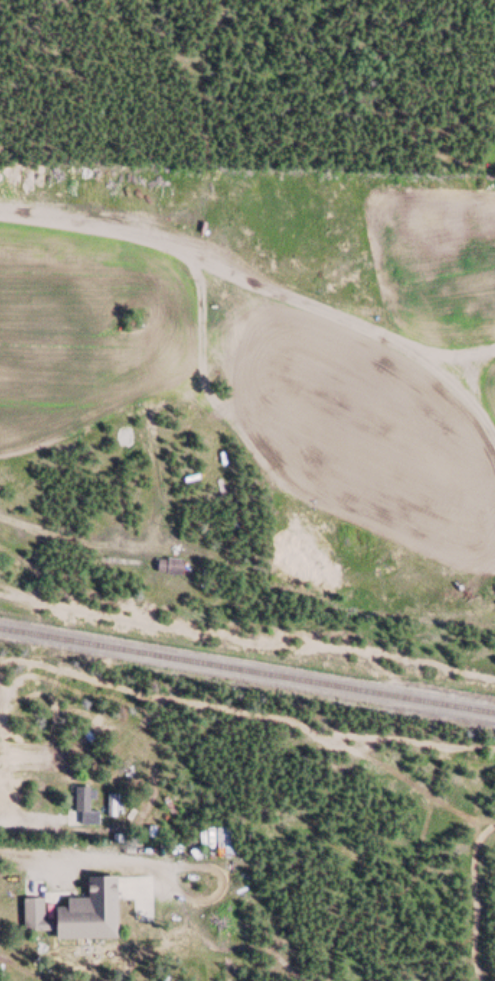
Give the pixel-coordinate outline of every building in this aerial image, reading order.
[(182,579),(183,563),(158,561),(157,578),(182,579)] [(90,788),(71,788),(71,826),(99,826),(99,813),(90,813),(90,788)] [(116,878),(87,878),(87,900),(66,901),(66,909),(54,910),(55,922),(44,922),(43,900),(23,901),(24,933),(55,933),(55,941),(117,940),(116,878)]
